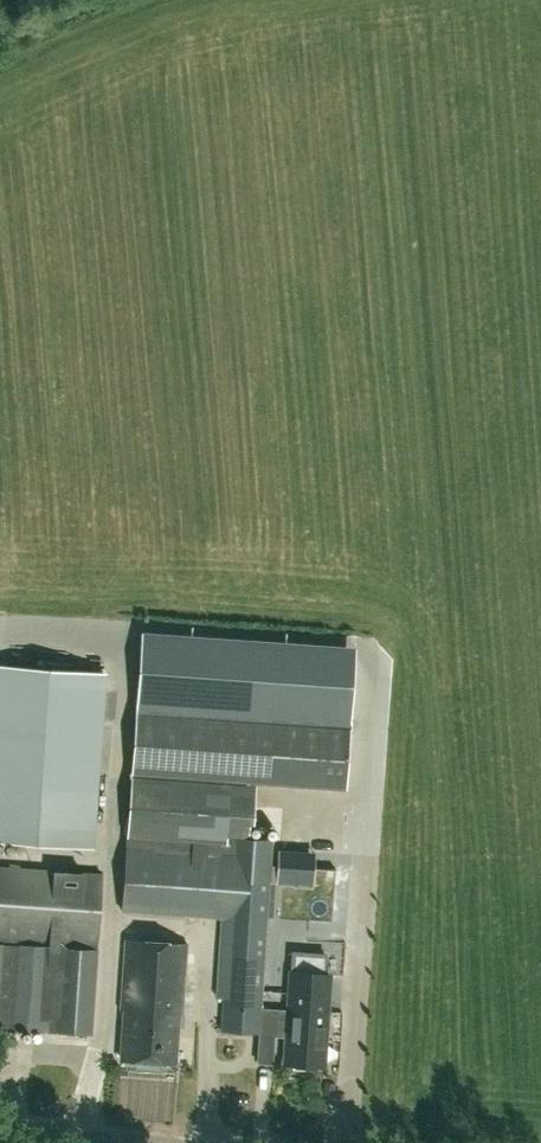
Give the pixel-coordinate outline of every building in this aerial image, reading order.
[(102,673),(0,666),(0,838),(91,844),(102,673)] [(138,712),(129,828),(227,833),(231,781),(345,789),(350,727),(138,712)] [(288,1010),(260,1008),(272,837),(129,828),(123,912),(222,919),(216,996),(223,997),(221,1031),(258,1033),(258,1035),(273,1036),(274,1028),(287,1029),(288,1010)] [(92,1034),(101,875),(0,868),(0,1028),(92,1034)] [(183,1015),(188,943),(125,939),(120,1010),(125,1011),(122,1059),(175,1063),(178,1014),(183,1015)] [(326,1011),(289,1009),(285,1064),(323,1066),(326,1011)]
